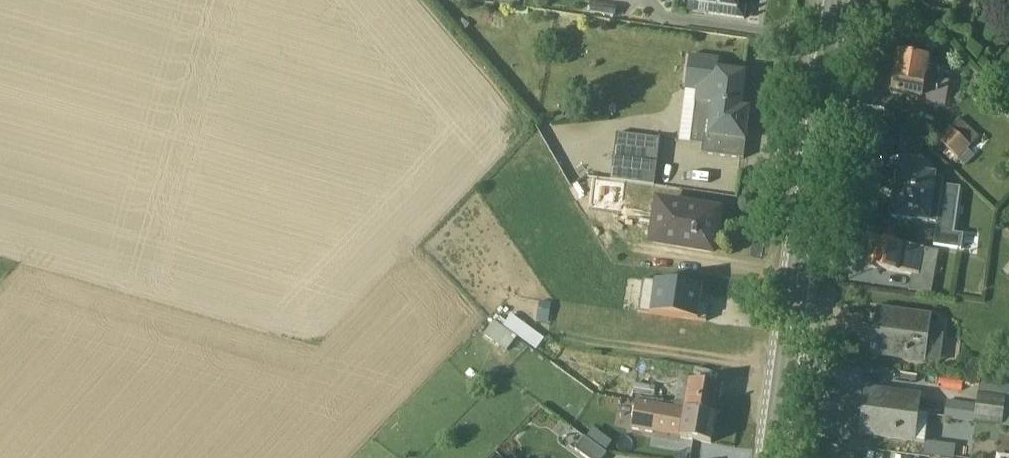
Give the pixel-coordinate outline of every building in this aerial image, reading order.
[(745,30),(746,13),(740,12),(741,0),(690,0),(687,21),(745,30)] [(930,67),(897,61),(890,103),(920,108),(920,113),(945,117),(945,116),(949,91),(926,87),(930,67)] [(718,78),(719,68),(689,65),(678,151),(702,154),(701,163),(743,169),(750,119),(742,117),(743,112),(747,112),(752,79),(737,77),(736,81),(718,78)] [(979,147),(958,128),(937,150),(965,176),(974,166),(968,159),(979,147)] [(611,189),(654,195),(660,148),(617,143),(611,189)] [(920,166),(900,163),(892,226),(936,232),(942,187),(932,186),(933,178),(920,166)] [(722,219),(656,207),(648,255),(714,266),(722,219)] [(938,260),(869,248),(866,276),(911,283),(909,299),(930,303),(938,260)] [(875,316),(869,366),(939,373),(943,344),(929,342),(931,324),(875,316)] [(538,357),(546,345),(511,322),(503,333),(538,357)] [(504,358),(515,346),(495,327),(484,340),(504,358)] [(721,396),(678,388),(673,416),(716,424),(721,396)] [(634,395),(632,406),(652,409),(654,399),(634,395)] [(928,423),(918,422),(921,403),(864,396),(858,444),(924,452),(928,423)] [(980,405),(977,434),(1008,437),(1008,428),(1008,408),(980,405)] [(633,438),(711,452),(716,424),(638,410),(633,438)] [(584,444),(576,456),(579,457),(605,457),(584,444)]
